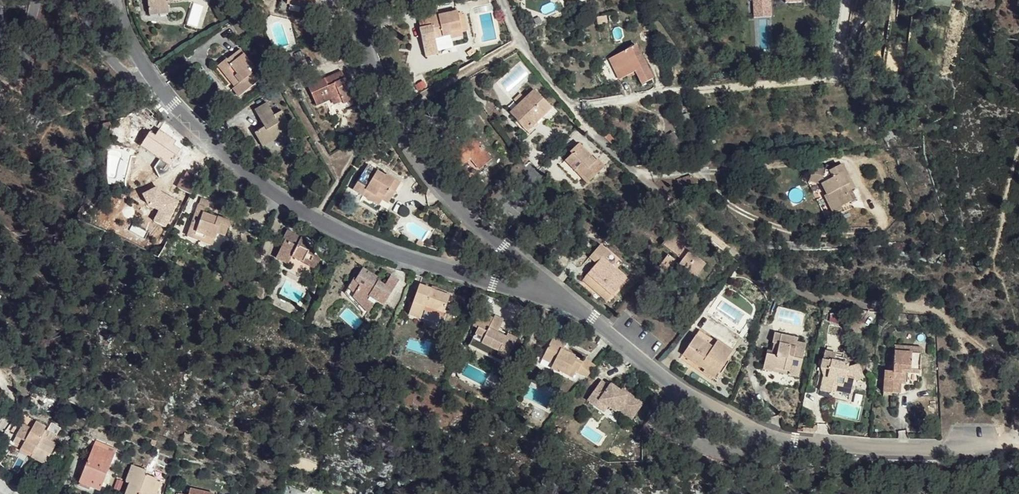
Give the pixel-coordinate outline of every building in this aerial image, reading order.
[(168,8),(167,3),(185,0),(147,0),(148,9),(168,8)] [(305,9),(306,5),(288,0),(286,5),(305,9)] [(751,19),(769,18),(768,0),(750,0),(751,19)] [(168,13),(168,8),(148,9),(149,16),(168,13)] [(435,39),(443,37),(450,36),(451,39),(463,37),(462,33),(469,32),(465,15),(458,17),(456,9),(423,17),(426,29),(419,30),(423,44),(435,42),(435,39)] [(426,29),(423,17),(417,18),(419,30),(426,29)] [(445,44),(443,37),(435,39),(435,42),(423,44),(423,48),(445,44)] [(653,80),(636,46),(610,60),(619,80),(634,73),(641,86),(653,80)] [(257,53),(253,48),(248,52),(252,57),(257,53)] [(240,50),(227,60),(232,67),(224,73),(235,87),(232,90),(238,98),(258,83),(249,72),(254,68),(240,50)] [(232,67),(227,60),(219,67),(224,73),(232,67)] [(340,96),(342,101),(343,104),(354,99),(342,72),(308,86),(316,105),(331,99),(340,96)] [(524,129),(540,115),(549,106),(535,90),(510,114),(524,129)] [(333,104),(342,101),(340,96),(331,99),(333,104)] [(274,116),(267,103),(255,110),(265,128),(255,134),(262,147),(272,140),(273,142),(286,135),(285,133),(291,128),(282,111),(274,116)] [(543,118),(540,115),(524,129),(528,133),(543,118)] [(655,128),(646,118),(639,125),(650,134),(655,128)] [(159,132),(157,135),(150,145),(146,152),(169,167),(182,147),(159,132)] [(150,145),(157,135),(153,132),(146,142),(150,145)] [(681,143),(672,132),(666,137),(675,148),(681,143)] [(492,159),(473,136),(460,147),(455,141),(444,150),(459,169),(469,160),(472,160),(479,170),(492,159)] [(578,168),(590,181),(605,167),(598,160),(595,162),(579,144),(570,152),(572,154),(565,161),(575,171),(578,168)] [(368,165),(363,174),(372,180),(378,171),(368,165)] [(829,171),(813,168),(810,182),(822,185),(827,194),(825,196),(834,214),(843,210),(842,207),(851,202),(847,192),(853,189),(841,165),(829,171)] [(587,184),(590,181),(578,168),(575,171),(587,184)] [(376,196),(383,201),(388,204),(401,183),(387,175),(385,176),(378,171),(372,180),(363,174),(353,191),(363,197),(365,193),(374,199),(376,196)] [(192,196),(198,182),(185,175),(178,189),(192,196)] [(694,185),(691,175),(676,180),(679,189),(694,185)] [(379,207),(383,201),(376,196),(374,199),(365,193),(363,197),(379,207)] [(230,222),(216,218),(215,220),(209,217),(202,215),(205,209),(211,211),(214,204),(201,200),(199,206),(197,205),(186,237),(201,242),(203,236),(215,239),(216,234),(225,237),(230,222)] [(215,220),(216,218),(220,206),(214,204),(211,211),(209,217),(215,220)] [(686,257),(682,261),(677,268),(694,280),(706,264),(684,248),(689,240),(674,229),(662,245),(677,257),(680,253),(686,257)] [(305,259),(317,265),(320,259),(316,257),(319,251),(308,246),(310,243),(301,239),(299,242),(294,239),(295,236),(287,231),(282,240),(284,242),(277,258),(288,265),(292,258),(303,263),(305,259)] [(213,246),(215,239),(203,236),(201,242),(213,246)] [(586,278),(610,299),(627,280),(605,261),(611,255),(600,245),(589,258),(597,265),(586,278)] [(677,257),(682,261),(686,257),(680,253),(677,257)] [(675,260),(668,255),(660,266),(667,271),(675,260)] [(315,269),(317,265),(305,259),(303,263),(315,269)] [(385,287),(377,282),(371,278),(373,276),(363,269),(359,276),(364,280),(355,295),(353,298),(369,314),(374,305),(368,301),(370,298),(384,306),(399,282),(391,277),(385,287)] [(364,280),(359,276),(357,275),(348,288),(355,295),(364,280)] [(607,302),(610,299),(586,278),(583,280),(607,302)] [(426,307),(444,313),(450,296),(420,285),(409,315),(421,320),(424,311),(426,307)] [(443,318),(444,313),(426,307),(424,311),(443,318)] [(517,339),(508,334),(506,337),(497,334),(499,330),(504,320),(495,316),(487,333),(478,329),(470,343),(480,348),(482,344),(493,349),(499,352),(495,359),(505,364),(517,339)] [(713,348),(717,341),(700,330),(696,336),(713,348)] [(806,345),(797,343),(794,342),(794,338),(775,333),(772,343),(775,344),(780,345),(777,357),(767,355),(763,370),(774,372),(775,368),(789,372),(788,376),(798,378),(806,345)] [(704,361),(719,371),(732,352),(717,341),(713,348),(696,336),(683,355),(700,366),(704,361)] [(587,378),(596,367),(586,359),(582,363),(575,359),(576,357),(561,349),(564,342),(553,337),(542,359),(553,364),(551,369),(560,373),(560,371),(574,378),(577,371),(587,378)] [(490,357),(493,349),(482,344),(480,348),(470,343),(469,346),(490,357)] [(780,345),(775,344),(773,352),(768,351),(767,355),(777,357),(780,345)] [(894,352),(921,353),(921,347),(895,345),(894,352)] [(845,382),(853,383),(854,380),(863,377),(859,364),(848,367),(848,365),(832,361),(834,354),(824,351),(819,368),(821,369),(829,370),(827,377),(824,377),(821,391),(831,393),(832,389),(842,391),(845,382)] [(919,370),(921,353),(894,352),(893,371),(885,371),(883,392),(899,393),(901,380),(906,380),(906,375),(906,370),(919,370)] [(713,380),(719,371),(704,361),(700,366),(698,369),(713,380)] [(601,382),(588,401),(596,407),(600,402),(607,409),(615,415),(616,413),(630,424),(642,408),(627,395),(625,398),(620,393),(610,386),(609,388),(601,382)] [(851,393),(853,383),(845,382),(842,391),(851,393)] [(600,402),(596,407),(603,414),(607,409),(600,402)] [(24,424),(17,436),(25,441),(36,448),(41,439),(40,437),(44,429),(45,427),(36,422),(32,429),(24,424)] [(45,430),(44,429),(40,437),(41,439),(36,448),(32,455),(31,457),(42,463),(47,453),(50,454),(56,443),(51,440),(54,434),(45,430)] [(215,445),(217,436),(207,433),(204,442),(215,445)] [(25,441),(17,436),(14,441),(23,447),(25,441)] [(156,441),(148,437),(145,444),(154,447),(156,441)] [(36,448),(25,441),(23,447),(21,449),(32,455),(36,448)] [(96,441),(94,446),(115,454),(117,450),(96,441)] [(115,454),(94,446),(79,482),(100,490),(115,454)] [(32,455),(21,449),(20,451),(31,457),(32,455)] [(126,493),(151,493),(157,479),(145,474),(146,470),(132,465),(126,481),(130,483),(126,493)]
